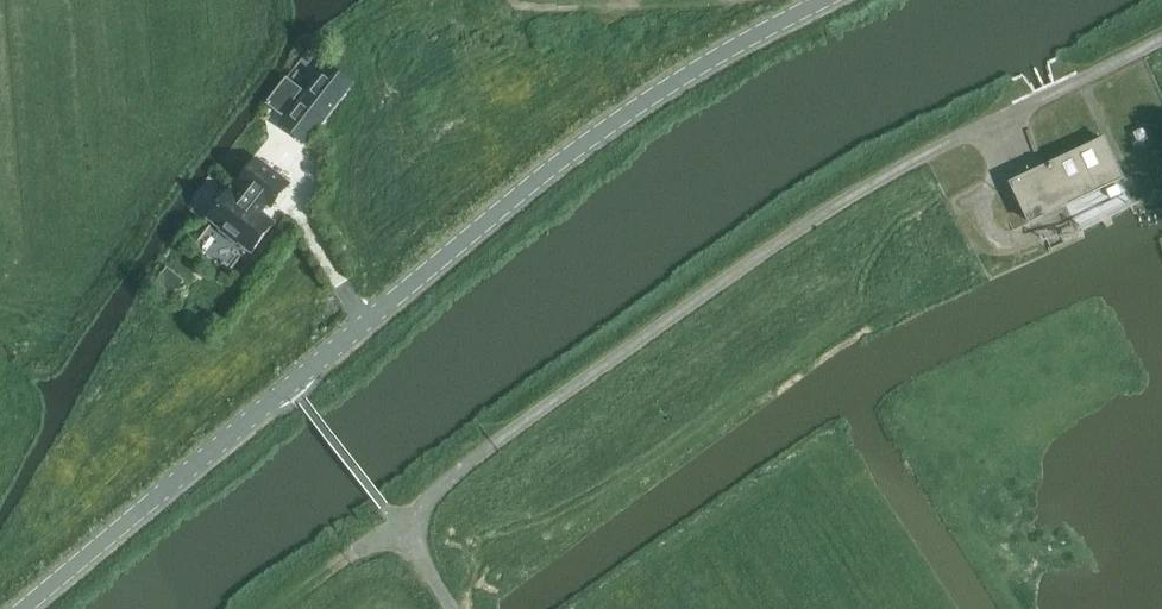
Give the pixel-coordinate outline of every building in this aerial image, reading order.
[(283,117),(280,121),(304,138),(350,78),(326,60),(303,90),(283,117)] [(288,78),(287,77),(266,104),(268,105),(283,117),(303,90),(288,78)] [(1104,139),(1013,184),(1030,221),(1068,203),(1122,177),(1104,139)] [(207,220),(253,255),(276,224),(263,214),(268,207),(272,210),(291,184),(257,158),(238,184),(241,186),(236,193),(230,189),(207,220)] [(1122,177),(1068,203),(1079,228),(1080,227),(1101,218),(1103,220),(1106,225),(1113,222),(1112,216),(1112,213),(1132,203),(1135,202),(1122,177)]
